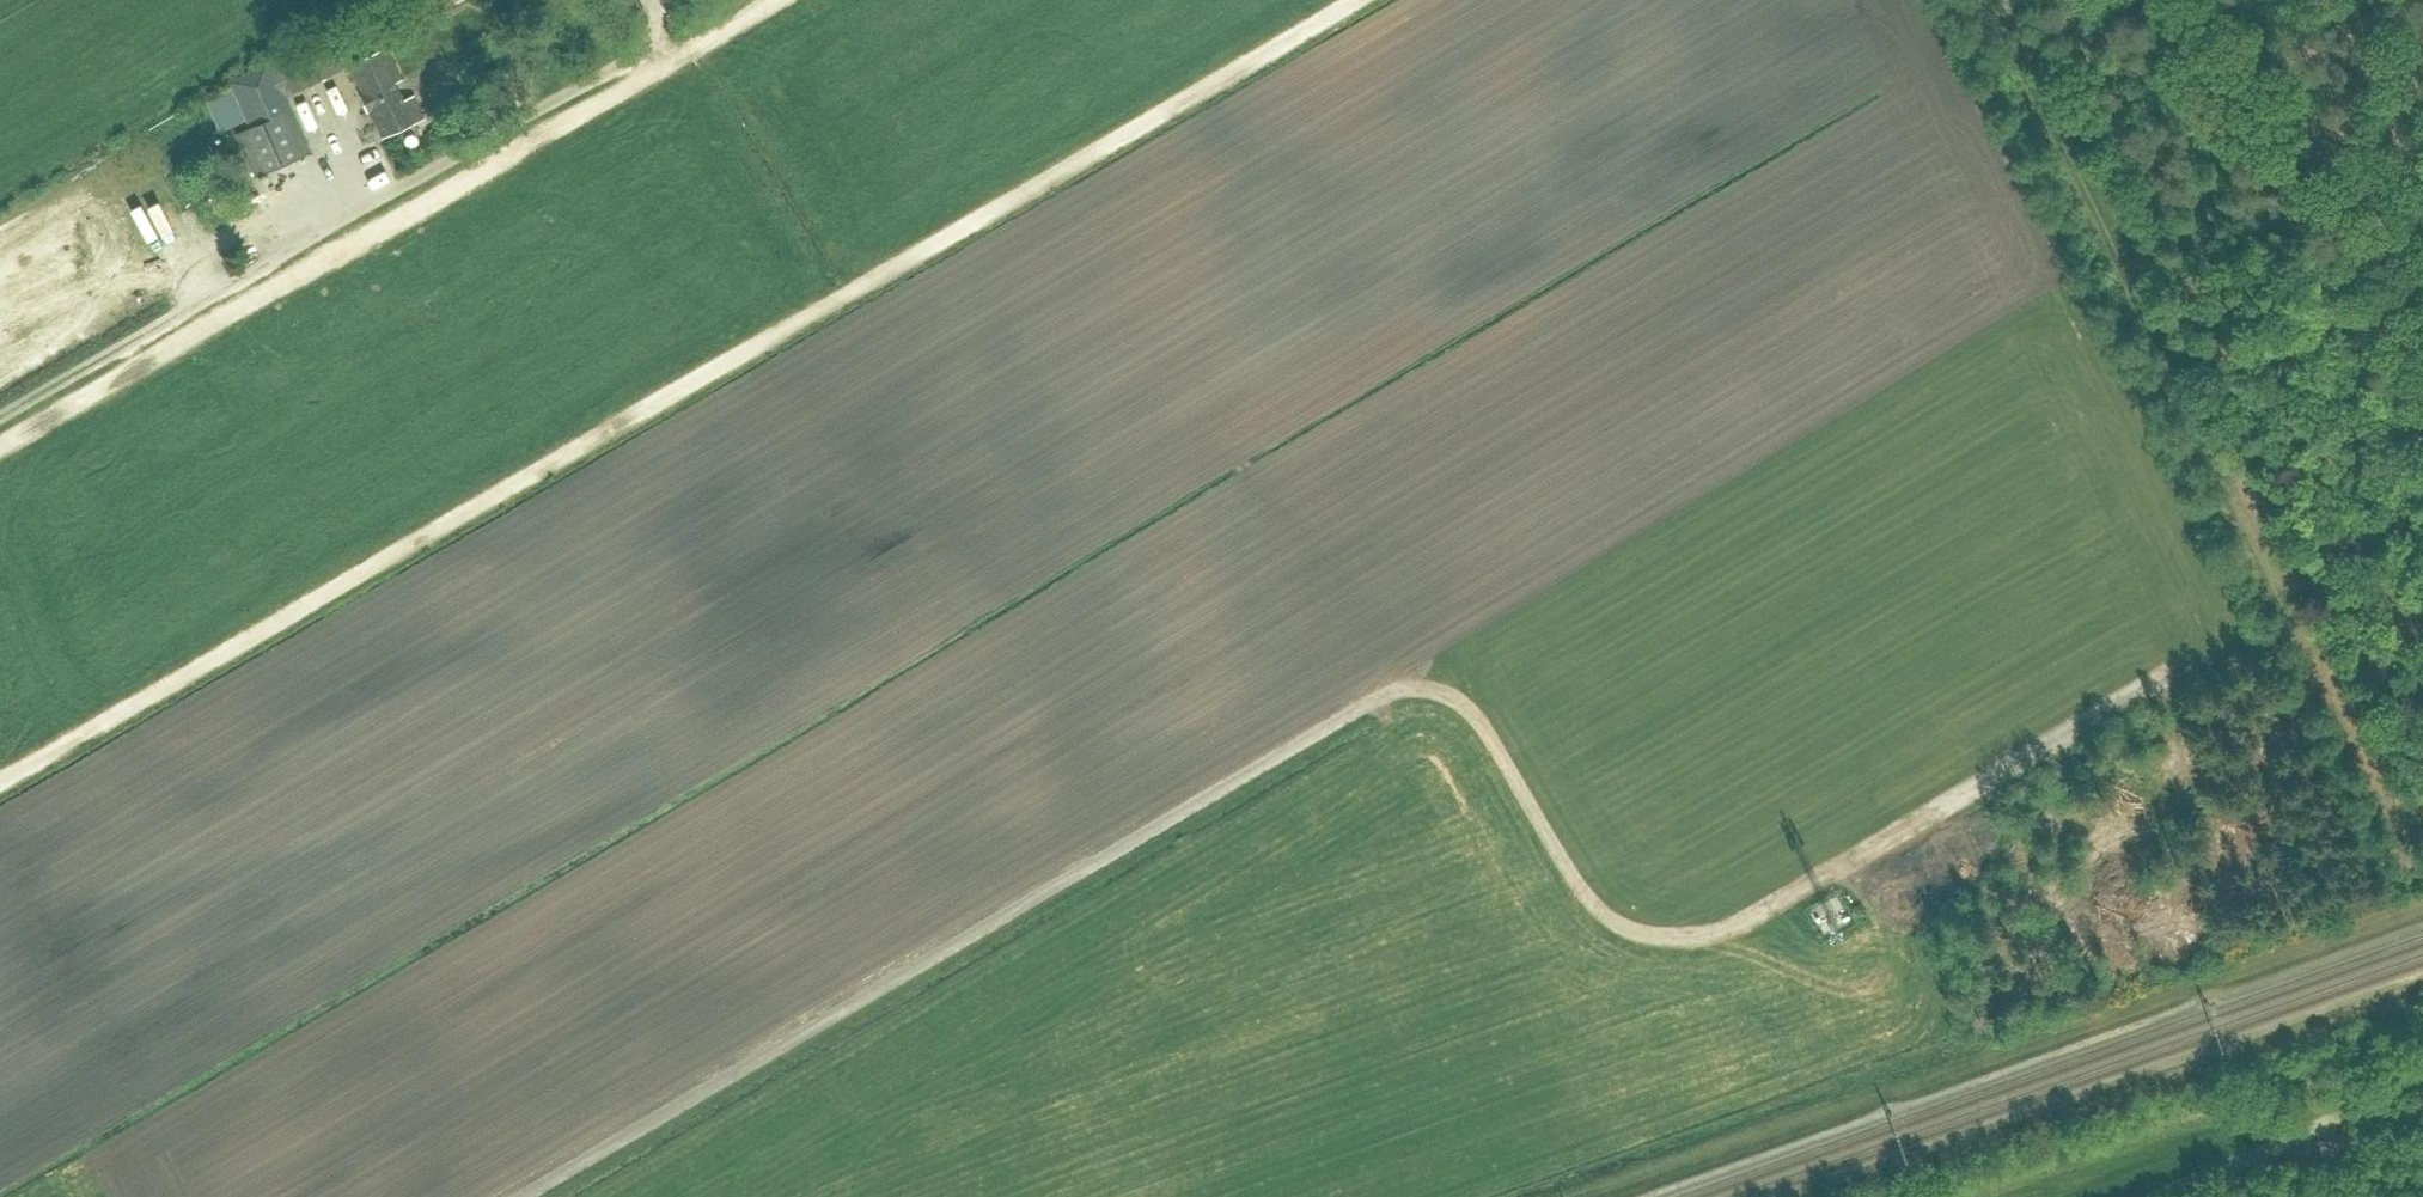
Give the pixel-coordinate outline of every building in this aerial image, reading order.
[(255,175),(312,151),(288,96),(348,65),(328,29),(263,64),(256,68),(230,82),(249,126),(236,132),(255,175)] [(383,135),(424,117),(414,96),(404,101),(395,81),(402,78),(388,47),(350,65),(367,100),(383,135)]
